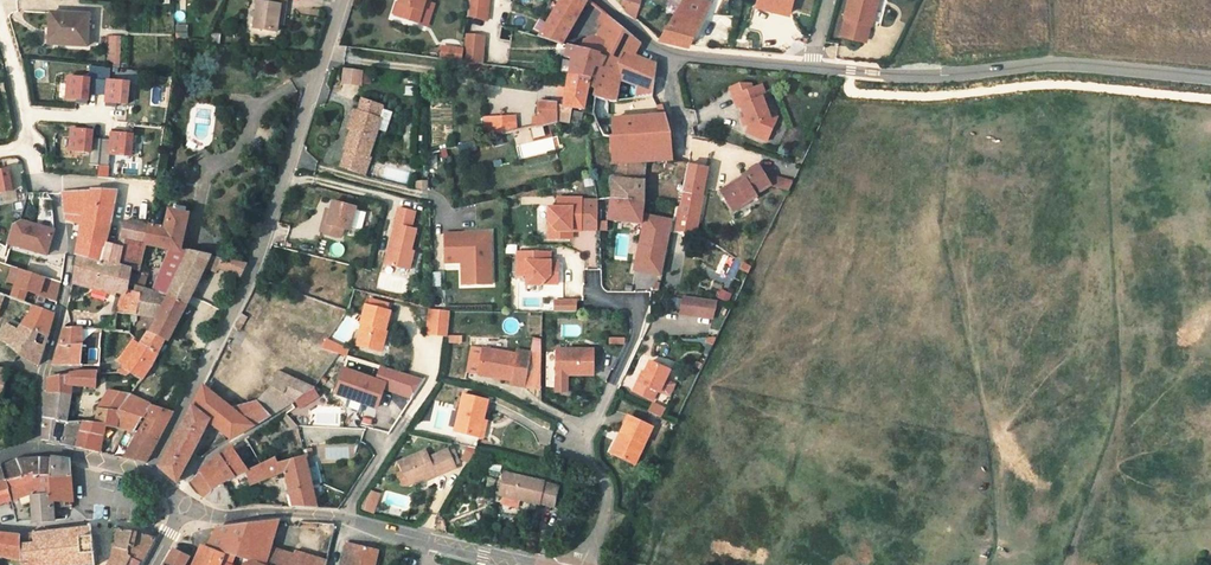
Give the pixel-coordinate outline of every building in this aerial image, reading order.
[(275,23),(279,6),(283,7),(285,0),(254,0),(254,2),(258,3),(253,28),(274,32),(275,23)] [(436,0),(407,0),(401,16),(425,24),(432,2),(435,4),(436,0)] [(472,18),(492,20),(494,2),(494,0),(474,0),(472,18)] [(572,47),(594,5),(588,0),(569,0),(548,39),(572,47)] [(626,4),(629,4),(629,9),(642,10),(643,0),(626,0),(626,4)] [(690,48),(714,0),(681,0),(661,40),(668,43),(690,48)] [(757,6),(792,14),(796,0),(759,0),(757,6)] [(851,14),(852,14),(848,31),(869,37),(873,19),(874,20),(879,0),(855,0),(851,14)] [(88,17),(49,14),(48,28),(52,29),(51,44),(85,47),(88,17)] [(590,42),(585,51),(575,48),(572,61),(581,63),(575,82),(603,86),(598,103),(605,104),(624,106),(631,105),(632,97),(626,94),(630,85),(658,96),(663,71),(642,62),(646,48),(615,22),(602,44),(590,42)] [(188,39),(188,25),(176,25),(176,38),(188,39)] [(109,36),(107,69),(110,69),(119,69),(122,37),(109,36)] [(448,58),(468,62),(469,50),(450,46),(448,58)] [(372,68),(355,65),(352,77),(370,80),(372,68)] [(67,77),(65,101),(89,104),(90,95),(104,96),(103,105),(127,108),(129,83),(109,81),(110,69),(107,69),(91,67),(90,80),(67,77)] [(581,114),(592,116),(598,103),(603,86),(575,82),(569,111),(542,107),(543,134),(566,130),(578,128),(581,114)] [(736,90),(738,98),(760,91),(758,88),(745,86),(736,90)] [(767,88),(760,91),(738,98),(742,110),(746,109),(754,130),(751,137),(772,144),(780,125),(774,123),(768,102),(771,101),(767,88)] [(666,102),(661,103),(658,96),(648,99),(652,111),(626,118),(624,106),(605,104),(602,114),(606,116),(603,124),(609,141),(610,146),(617,145),(620,209),(616,230),(648,231),(649,223),(649,211),(650,170),(676,163),(679,135),(666,102)] [(386,107),(364,100),(360,112),(363,113),(357,130),(353,129),(346,148),(349,149),(371,157),(383,126),(384,121),(382,120),(385,109),(386,107)] [(384,121),(383,126),(382,130),(388,131),(395,112),(385,109),(382,120),(384,121)] [(357,130),(363,113),(360,112),(358,111),(352,129),(353,129),(357,130)] [(522,137),(521,125),(491,126),(491,139),(522,137)] [(132,155),(134,131),(110,129),(109,138),(94,137),(94,128),(71,127),(70,151),(90,153),(89,163),(108,165),(109,153),(132,155)] [(409,128),(410,154),(418,153),(416,128),(409,128)] [(474,142),(457,146),(459,154),(476,150),(474,142)] [(369,163),(371,157),(349,149),(343,165),(369,175),(373,165),(369,163)] [(108,177),(108,165),(97,165),(97,177),(108,177)] [(8,167),(0,168),(0,192),(12,190),(8,167)] [(693,169),(689,196),(709,200),(713,175),(701,171),(693,169)] [(753,187),(746,193),(743,189),(732,196),(737,204),(733,206),(742,218),(765,202),(764,200),(778,190),(771,180),(764,170),(758,175),(749,181),(751,183),(753,187)] [(778,190),(792,194),(796,186),(771,180),(778,190)] [(415,181),(415,191),(427,191),(427,181),(415,181)] [(746,193),(753,187),(751,183),(743,189),(746,193)] [(87,192),(62,192),(65,218),(81,225),(76,256),(92,261),(109,264),(120,266),(124,246),(106,242),(112,219),(118,190),(87,189),(87,192)] [(688,209),(707,213),(709,200),(689,196),(688,209)] [(728,199),(733,206),(737,204),(732,196),(728,199)] [(40,221),(53,221),(51,198),(38,199),(40,221)] [(559,216),(550,215),(549,230),(557,239),(557,247),(571,248),(572,240),(572,239),(570,239),(571,231),(572,231),(583,232),(584,207),(560,206),(559,216)] [(583,232),(582,239),(598,240),(600,208),(584,207),(583,232)] [(356,214),(334,208),(331,218),(326,217),(320,238),(339,244),(342,234),(349,236),(356,214)] [(147,226),(144,242),(181,252),(187,215),(168,209),(165,229),(147,226)] [(413,215),(396,212),(385,268),(410,273),(414,254),(411,254),(415,233),(410,232),(413,215)] [(119,237),(144,242),(147,226),(123,221),(119,237)] [(649,223),(648,231),(652,231),(643,276),(665,281),(676,223),(649,223)] [(15,226),(11,242),(38,251),(44,253),(48,236),(41,234),(15,226)] [(548,247),(557,247),(557,239),(549,230),(548,247)] [(582,239),(583,232),(572,231),(571,231),(570,239),(572,239),(572,240),(582,240),(582,239)] [(462,288),(491,287),(489,235),(442,236),(443,256),(452,255),(452,265),(460,265),(462,288)] [(38,251),(32,275),(33,276),(56,284),(63,258),(44,253),(38,251)] [(194,294),(194,293),(211,259),(188,253),(174,286),(194,294)] [(443,266),(452,265),(452,255),(443,256),(443,266)] [(76,256),(72,277),(128,290),(131,287),(133,274),(134,268),(120,266),(109,264),(92,261),(76,256)] [(243,280),(249,267),(211,259),(194,293),(204,298),(217,269),(243,280)] [(540,260),(516,259),(515,282),(525,283),(524,292),(538,293),(548,284),(556,285),(557,270),(547,271),(539,271),(540,260)] [(549,260),(540,260),(539,271),(547,271),(547,270),(548,270),(549,260)] [(0,264),(0,271),(31,282),(33,276),(32,275),(0,264)] [(154,327),(174,286),(133,274),(131,287),(128,290),(126,293),(119,312),(122,312),(120,332),(132,335),(144,342),(145,341),(150,334),(154,327)] [(72,277),(71,281),(126,293),(128,290),(72,277)] [(2,283),(0,290),(0,298),(4,299),(9,285),(2,283)] [(538,293),(556,293),(556,285),(548,284),(538,293)] [(176,332),(194,294),(174,286),(154,327),(150,334),(145,341),(144,342),(158,351),(165,340),(193,353),(196,342),(176,332)] [(720,291),(717,299),(729,303),(732,294),(720,291)] [(361,346),(381,352),(386,333),(388,334),(393,312),(367,306),(362,324),(366,326),(361,346)] [(30,308),(9,342),(23,349),(19,359),(28,363),(36,367),(44,333),(49,314),(30,308)] [(573,324),(574,312),(553,311),(553,323),(573,324)] [(713,334),(716,316),(684,311),(681,329),(713,334)] [(541,317),(532,317),(532,332),(541,332),(541,317)] [(427,344),(447,345),(447,319),(427,318),(427,344)] [(81,328),(62,327),(60,336),(80,338),(81,328)] [(388,334),(386,333),(381,352),(385,353),(390,334),(388,334)] [(67,342),(68,346),(79,347),(80,338),(60,336),(59,341),(67,342)] [(325,337),(321,346),(346,356),(349,347),(325,337)] [(53,364),(85,366),(89,347),(79,347),(68,346),(67,342),(59,341),(55,357),(53,364)] [(4,352),(19,359),(23,349),(9,342),(4,352)] [(144,342),(124,367),(113,372),(123,374),(130,372),(134,373),(142,378),(145,374),(149,367),(153,360),(158,351),(144,342)] [(101,347),(89,347),(85,366),(99,366),(101,347)] [(516,361),(482,356),(479,382),(512,387),(516,361)] [(554,382),(554,399),(566,400),(566,382),(592,382),(591,356),(554,356),(554,382)] [(670,395),(681,371),(661,362),(654,376),(650,385),(644,383),(639,394),(660,404),(666,393),(670,395)] [(387,386),(385,390),(412,400),(425,381),(383,367),(377,382),(387,386)] [(366,405),(378,410),(385,390),(387,386),(377,382),(346,370),(337,394),(350,399),(366,405)] [(6,383),(10,375),(0,371),(0,395),(6,383)] [(45,392),(68,396),(70,384),(95,386),(98,373),(80,374),(48,381),(45,392)] [(644,383),(650,385),(654,376),(649,373),(644,383)] [(312,390),(314,389),(280,374),(274,387),(257,402),(236,412),(210,395),(202,390),(178,437),(192,445),(204,418),(230,439),(290,404),(298,398),(301,397),(308,393),(312,390)] [(202,390),(210,395),(218,379),(211,374),(202,390)] [(312,390),(316,397),(325,391),(319,383),(316,388),(314,389),(312,390)] [(130,394),(109,387),(99,407),(117,411),(130,394)] [(312,390),(308,393),(312,399),(316,397),(312,390)] [(66,410),(68,396),(45,392),(42,393),(43,420),(59,426),(61,410),(66,410)] [(312,399),(308,393),(301,397),(305,403),(312,399)] [(99,407),(95,430),(80,430),(77,449),(93,452),(95,440),(100,440),(101,430),(132,434),(153,402),(130,394),(117,411),(99,407)] [(298,398),(290,404),(292,407),(301,402),(298,398)] [(366,405),(350,399),(347,408),(362,414),(366,405)] [(144,464),(173,412),(153,402),(132,434),(138,437),(125,459),(144,464)] [(487,407),(464,402),(455,440),(478,446),(482,428),(487,407)] [(54,443),(77,449),(80,430),(59,426),(43,420),(42,441),(54,443)] [(620,422),(611,440),(616,442),(606,463),(624,472),(642,432),(620,422)] [(482,428),(478,446),(482,447),(487,429),(482,428)] [(232,441),(245,467),(258,461),(245,435),(232,441)] [(189,452),(192,445),(178,437),(161,471),(176,481),(189,452)] [(606,463),(616,442),(611,440),(602,460),(606,463)] [(227,447),(214,455),(233,476),(245,471),(247,470),(227,447)] [(469,462),(472,448),(464,447),(461,460),(469,462)] [(304,452),(305,455),(279,461),(276,458),(247,470),(245,471),(249,486),(284,472),(292,511),(314,511),(310,488),(307,467),(305,458),(313,457),(311,450),(304,452)] [(407,490),(424,483),(435,478),(436,481),(458,472),(450,454),(431,462),(427,455),(398,468),(407,490)] [(222,481),(233,476),(214,455),(204,461),(198,469),(215,486),(217,483),(220,481),(222,481)] [(6,471),(8,482),(14,503),(36,495),(40,496),(41,482),(53,482),(55,461),(32,462),(26,463),(6,471)] [(55,496),(55,505),(77,504),(75,480),(72,462),(55,461),(53,482),(41,482),(40,496),(55,496)] [(307,467),(310,488),(321,485),(317,464),(307,467)] [(8,482),(6,471),(5,468),(0,470),(0,485),(8,482)] [(203,495),(215,486),(198,469),(189,479),(203,495)] [(212,501),(230,505),(222,481),(220,481),(217,483),(215,486),(203,495),(212,501)] [(556,495),(503,481),(497,501),(550,516),(556,495)] [(0,485),(0,507),(2,506),(14,503),(8,482),(0,485)] [(56,521),(55,505),(55,496),(40,496),(36,495),(38,520),(38,522),(56,521)] [(379,510),(374,507),(369,515),(375,518),(379,510)] [(290,558),(289,560),(262,555),(268,523),(208,529),(196,553),(225,561),(234,564),(315,564),(290,558)] [(24,564),(98,564),(96,548),(95,529),(36,533),(36,535),(22,535),(24,564)] [(114,533),(112,551),(108,563),(116,564),(139,564),(151,538),(137,536),(114,533)] [(24,564),(22,535),(2,534),(0,534),(0,559),(24,564)] [(379,552),(347,544),(341,564),(375,564),(379,552)] [(225,561),(196,553),(193,558),(187,556),(185,560),(183,564),(234,564),(225,561)] [(176,560),(162,554),(155,564),(173,564),(176,560)]
